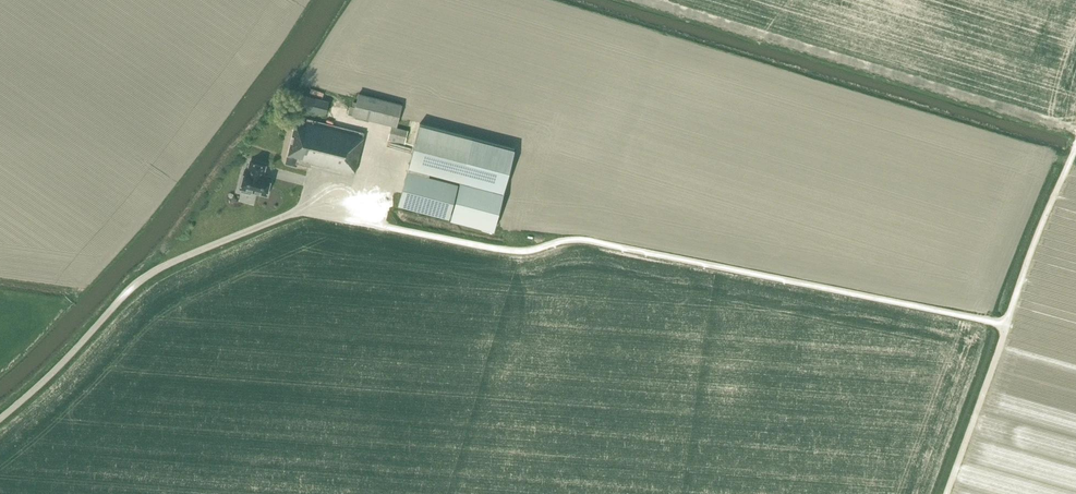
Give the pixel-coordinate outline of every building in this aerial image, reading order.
[(396,126),(402,105),(359,94),(354,116),(396,126)] [(326,114),(329,102),(302,95),(299,108),(326,114)] [(355,174),(364,133),(307,119),(306,126),(295,123),(288,155),(286,163),(296,166),(297,164),(311,167),(312,163),(355,174)] [(430,173),(459,180),(503,192),(515,149),(420,124),(398,205),(494,230),(502,196),(429,177),(430,173)] [(405,144),(408,131),(391,126),(388,139),(405,144)] [(251,191),(267,195),(271,178),(262,175),(264,170),(265,166),(250,162),(248,172),(245,171),(240,188),(242,189),(241,192),(251,194),(251,191)]
